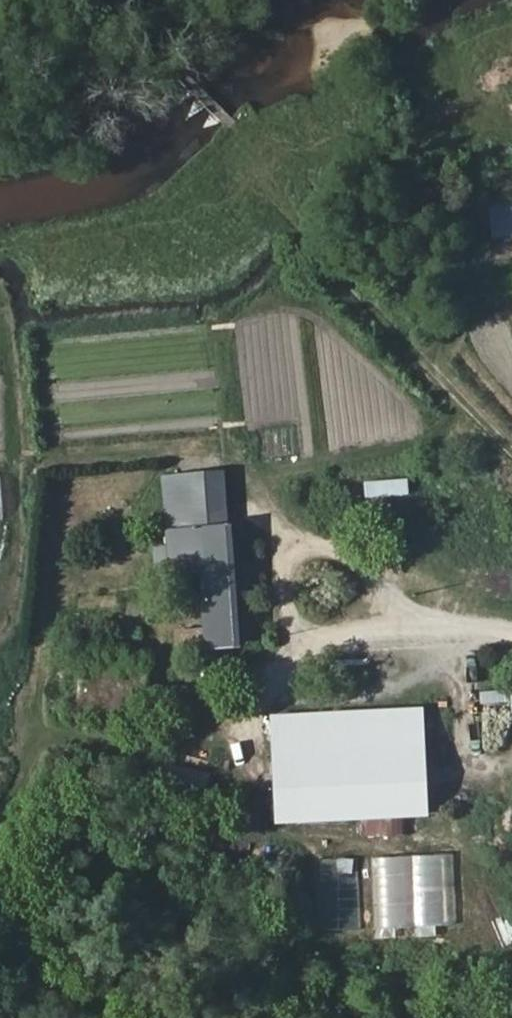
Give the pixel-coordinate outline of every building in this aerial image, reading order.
[(511,237),(511,200),(486,203),(490,240),(511,237)] [(215,472),(213,454),(177,456),(179,474),(215,472)] [(170,572),(203,570),(233,567),(231,528),(226,527),(223,472),(215,472),(179,474),(164,475),(169,550),(170,572)] [(410,478),(366,478),(366,496),(410,496),(410,478)] [(362,514),(361,491),(349,491),(349,514),(362,514)] [(157,573),(170,572),(169,550),(156,550),(157,573)] [(206,630),(207,646),(237,644),(233,567),(203,570),(205,612),(206,630)] [(177,631),(178,647),(207,646),(206,630),(177,631)] [(152,700),(153,652),(82,651),(79,695),(62,705),(61,719),(151,720),(152,700)] [(271,716),(274,753),(423,742),(421,707),(271,716)] [(274,753),(279,823),(428,814),(423,742),(274,753)] [(375,854),(375,927),(455,927),(454,854),(375,854)]
